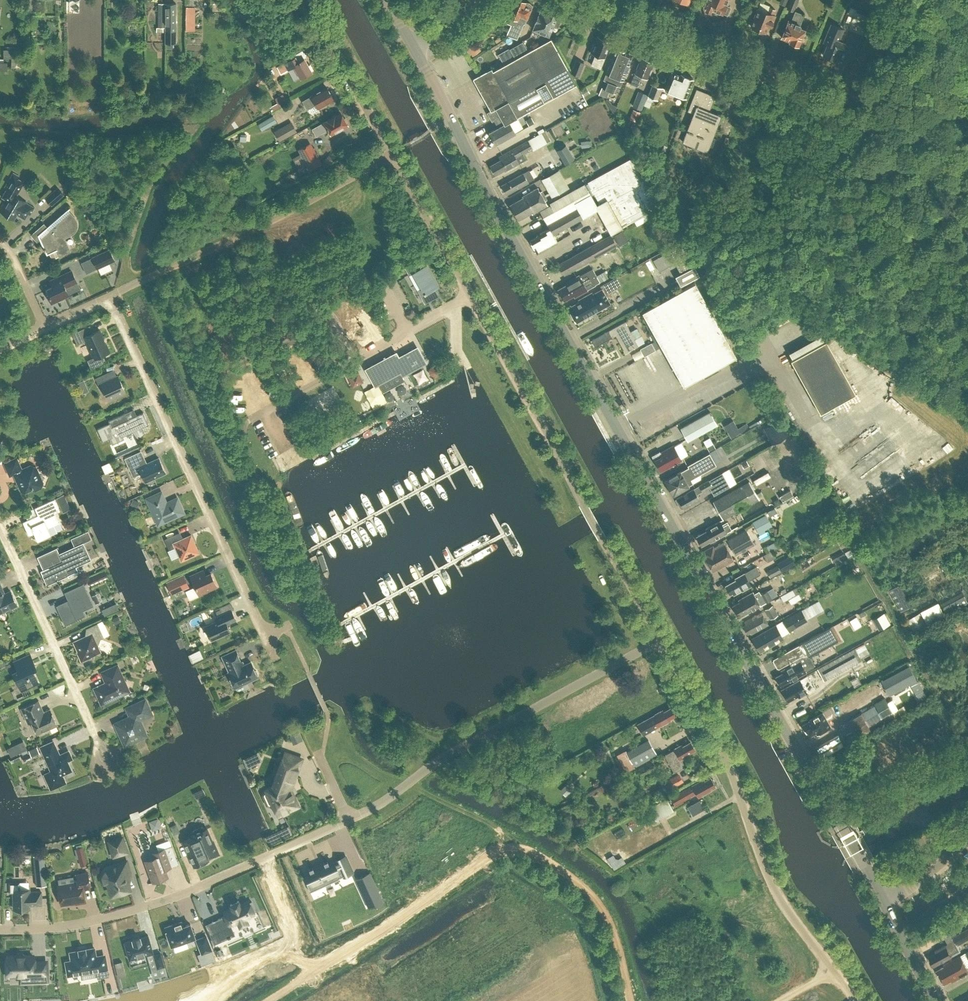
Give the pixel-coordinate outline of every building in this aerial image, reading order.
[(35,1),(33,1),(33,0),(25,0),(25,12),(35,12),(35,1)] [(506,35),(517,39),(524,23),(524,24),(532,5),(521,0),(516,0),(509,15),(507,14),(504,21),(511,24),(506,35)] [(704,6),(706,6),(706,7),(705,8),(706,8),(706,9),(706,10),(707,10),(708,10),(709,10),(710,10),(711,10),(711,9),(713,9),(721,12),(722,11),(726,4),(725,3),(727,0),(706,0),(704,6)] [(786,8),(793,11),(798,0),(789,0),(786,8)] [(176,43),(176,3),(165,3),(165,27),(165,43),(176,43)] [(186,6),(186,30),(195,30),(195,6),(186,6)] [(775,15),(773,14),(775,9),(769,7),(767,12),(757,8),(753,18),(751,18),(749,22),(751,23),(750,25),(765,31),(768,24),(771,25),(775,15)] [(557,16),(557,15),(548,11),(548,12),(541,9),(532,29),(549,35),(553,24),(558,26),(561,17),(557,16)] [(788,20),(781,37),(789,40),(789,41),(798,44),(804,29),(799,27),(800,25),(804,13),(803,13),(802,14),(795,11),(791,21),(788,20)] [(829,38),(822,54),(835,60),(839,50),(841,51),(845,42),(838,40),(843,29),(831,24),(825,36),(829,38)] [(610,41),(598,37),(595,43),(594,43),(593,44),(591,50),(591,51),(592,51),(591,52),(595,54),(591,64),(600,68),(604,59),(603,58),(603,57),(604,57),(607,51),(606,51),(610,41)] [(489,111),(498,127),(489,132),(495,144),(515,133),(509,121),(576,84),(570,73),(551,38),(493,71),(491,68),(473,78),(490,110),(489,111)] [(476,39),(466,46),(472,55),(482,48),(476,39)] [(4,42),(4,57),(16,57),(16,49),(23,49),(23,42),(4,42)] [(624,50),(616,47),(612,57),(610,58),(608,62),(609,64),(603,79),(605,80),(602,87),(609,90),(615,76),(622,58),(621,57),(624,50)] [(509,48),(498,54),(503,64),(514,58),(509,48)] [(622,58),(615,76),(609,90),(616,93),(619,86),(620,86),(623,79),(629,64),(628,63),(632,53),(624,50),(621,57),(622,58)] [(284,63),(277,67),(280,73),(288,69),(294,66),(301,77),(312,71),(304,58),(298,61),(295,56),(284,62),(284,63)] [(634,72),(635,72),(630,83),(637,86),(641,75),(647,77),(654,62),(641,56),(634,72)] [(584,63),(576,59),(570,72),(579,76),(584,63)] [(653,83),(648,96),(657,99),(662,88),(685,97),(693,78),(681,73),(680,75),(671,71),(665,88),(653,83)] [(333,99),(334,98),(330,91),(329,92),(326,87),(312,95),(302,100),(307,109),(307,108),(310,112),(312,113),(319,109),(318,107),(320,106),(321,107),(325,105),(324,104),(333,99)] [(693,113),(682,141),(704,150),(707,144),(712,147),(715,138),(710,136),(719,114),(709,110),(715,96),(696,88),(687,111),(693,113)] [(638,90),(632,106),(641,109),(647,94),(638,90)] [(282,93),(274,98),(277,102),(271,106),(274,110),(287,102),(282,93)] [(341,112),(312,128),(316,135),(328,128),(331,134),(347,125),(347,124),(348,123),(345,117),(344,118),(341,112)] [(260,129),(276,122),(272,114),(257,121),(260,129)] [(531,117),(525,120),(528,126),(534,122),(531,117)] [(292,135),(287,125),(274,132),(280,141),(292,135)] [(501,160),(490,165),(495,174),(506,168),(507,170),(519,163),(516,158),(532,149),(533,150),(551,141),(545,131),(499,157),(501,160)] [(322,163),(310,142),(298,149),(309,170),(322,163)] [(566,145),(557,150),(565,164),(574,158),(566,145)] [(588,182),(599,203),(607,199),(608,201),(605,203),(619,227),(645,212),(646,215),(659,208),(655,201),(656,201),(632,157),(588,182)] [(557,170),(542,178),(553,196),(567,188),(557,170)] [(34,207),(26,203),(27,202),(16,196),(24,182),(18,179),(19,176),(13,173),(4,188),(7,189),(2,197),(8,201),(6,204),(4,203),(0,209),(0,211),(14,219),(17,214),(25,218),(28,212),(30,214),(34,207)] [(502,184),(503,187),(502,187),(506,194),(528,182),(523,173),(502,184)] [(74,175),(62,185),(69,192),(81,182),(74,175)] [(597,209),(597,204),(585,183),(549,203),(550,205),(539,211),(549,228),(536,235),(537,236),(530,240),(534,248),(537,253),(557,241),(553,234),(597,209)] [(45,197),(51,205),(64,193),(58,186),(45,197)] [(511,204),(519,219),(531,211),(532,213),(547,204),(545,200),(547,199),(542,190),(540,191),(538,187),(522,196),(523,197),(511,204)] [(76,228),(77,224),(76,221),(74,217),(67,210),(70,208),(69,207),(47,226),(44,223),(31,234),(37,241),(40,238),(47,254),(57,249),(59,254),(69,250),(67,245),(67,244),(64,237),(71,234),(74,231),(76,228)] [(619,245),(628,239),(622,230),(613,235),(619,245)] [(610,235),(558,264),(558,263),(558,264),(564,274),(616,245),(610,235)] [(692,266),(680,244),(669,250),(669,251),(653,260),(659,270),(675,262),(681,272),(675,275),(680,285),(698,274),(693,266),(692,266)] [(89,257),(94,268),(112,260),(107,249),(89,257)] [(425,302),(438,295),(434,288),(438,285),(426,264),(422,266),(419,261),(406,268),(409,274),(412,272),(421,288),(418,290),(425,302)] [(50,280),(53,286),(45,289),(51,302),(68,294),(65,287),(77,282),(72,271),(50,280)] [(558,289),(564,300),(574,295),(574,296),(595,285),(595,284),(600,282),(596,275),(583,282),(579,275),(566,282),(567,284),(558,289)] [(695,282),(642,312),(683,386),(736,356),(695,282)] [(578,300),(579,301),(568,307),(576,322),(610,303),(602,288),(593,293),(592,292),(578,300)] [(638,345),(644,342),(640,335),(634,338),(624,321),(591,339),(594,345),(611,336),(612,337),(615,335),(625,352),(638,345)] [(89,325),(72,333),(77,345),(86,341),(94,358),(88,360),(90,365),(89,366),(90,368),(104,362),(103,360),(104,359),(102,355),(109,351),(99,329),(93,332),(89,325)] [(790,359),(819,412),(855,393),(826,340),(790,359)] [(651,343),(640,349),(644,356),(655,350),(651,343)] [(396,351),(364,368),(375,387),(400,373),(402,377),(427,363),(417,346),(399,356),(396,351)] [(635,366),(638,374),(632,376),(634,383),(644,380),(639,364),(635,366)] [(431,365),(428,369),(429,374),(432,376),(437,376),(440,372),(439,368),(436,365),(431,365)] [(358,372),(348,376),(353,386),(363,381),(358,372)] [(117,397),(117,396),(125,392),(117,375),(106,380),(103,374),(95,377),(99,386),(102,385),(109,401),(117,397)] [(688,440),(717,424),(710,411),(681,428),(688,440)] [(125,413),(108,420),(109,423),(97,428),(103,441),(109,438),(112,444),(124,438),(123,436),(132,432),(138,438),(145,432),(142,427),(149,424),(143,412),(127,419),(125,413)] [(779,419),(763,428),(772,444),(788,435),(779,419)] [(741,434),(741,433),(734,423),(725,428),(732,439),(741,434)] [(661,471),(681,459),(681,458),(687,454),(681,442),(674,446),(673,445),(660,452),(659,450),(659,451),(651,455),(654,459),(653,460),(654,460),(655,460),(661,471)] [(139,451),(124,458),(133,476),(141,473),(145,481),(165,472),(159,457),(145,464),(139,451)] [(709,453),(687,465),(688,467),(685,469),(685,468),(665,480),(673,494),(693,483),(689,477),(715,462),(709,453)] [(16,457),(4,463),(10,475),(13,473),(18,482),(22,490),(24,491),(32,487),(33,489),(35,490),(41,487),(42,483),(40,483),(37,476),(38,472),(36,467),(31,465),(22,469),(16,457)] [(746,460),(741,463),(743,468),(749,465),(746,460)] [(711,486),(715,494),(729,486),(722,472),(708,480),(678,497),(676,498),(675,500),(680,508),(681,508),(683,507),(699,499),(696,494),(702,491),(711,486)] [(749,480),(713,500),(723,518),(759,498),(749,480)] [(790,490),(779,496),(782,501),(793,495),(790,490)] [(161,492),(147,498),(158,524),(184,512),(177,498),(166,503),(161,492)] [(23,521),(29,535),(34,533),(37,541),(51,535),(48,527),(60,521),(56,513),(60,511),(55,498),(35,507),(38,515),(23,521)] [(133,499),(130,504),(137,507),(139,502),(133,499)] [(765,515),(752,522),(759,533),(771,526),(765,515)] [(705,528),(706,530),(696,535),(701,544),(709,540),(710,541),(731,529),(728,523),(723,525),(720,520),(705,528)] [(745,529),(726,540),(735,555),(754,544),(745,529)] [(78,565),(91,559),(83,542),(92,538),(88,530),(71,538),(74,546),(59,553),(57,547),(37,556),(43,569),(45,568),(47,572),(42,574),(47,585),(68,575),(68,577),(81,571),(78,565)] [(178,533),(164,539),(169,549),(175,547),(181,561),(199,552),(191,534),(181,539),(178,533)] [(702,551),(704,554),(703,554),(712,571),(733,559),(723,541),(714,547),(713,545),(702,551)] [(850,549),(844,552),(847,557),(853,554),(850,549)] [(781,571),(795,563),(790,555),(776,562),(781,571)] [(770,577),(780,571),(777,565),(766,571),(770,577)] [(736,579),(726,584),(730,592),(733,590),(734,592),(741,588),(742,589),(750,585),(747,580),(760,573),(756,566),(735,578),(736,579)] [(203,569),(190,575),(199,595),(207,592),(207,591),(217,586),(211,573),(206,576),(203,569)] [(104,570),(87,575),(89,582),(106,577),(104,570)] [(183,574),(167,582),(172,594),(189,586),(183,574)] [(61,610),(59,611),(65,624),(77,619),(74,614),(93,605),(83,583),(64,592),(68,599),(58,604),(61,610)] [(9,608),(12,608),(15,606),(16,605),(17,604),(11,591),(4,593),(0,584),(0,612),(9,608)] [(791,604),(804,597),(798,587),(781,596),(784,602),(789,600),(791,604)] [(742,599),(733,605),(739,616),(760,604),(760,605),(771,599),(767,590),(760,594),(760,593),(755,596),(753,591),(741,597),(742,599)] [(806,618),(823,609),(818,600),(801,609),(782,620),(789,631),(808,621),(806,618)] [(215,617),(217,620),(205,626),(211,640),(230,631),(227,623),(236,619),(231,610),(234,608),(231,602),(223,605),(224,607),(216,611),(218,615),(215,617)] [(777,613),(773,607),(772,605),(765,609),(770,619),(778,615),(777,613)] [(744,621),(745,624),(743,625),(747,633),(750,632),(751,634),(768,625),(761,611),(744,621)] [(890,624),(884,612),(873,618),(879,630),(890,624)] [(906,619),(913,634),(927,626),(920,612),(906,619)] [(78,651),(77,651),(81,661),(91,657),(90,655),(100,651),(98,646),(101,638),(104,636),(97,622),(86,628),(89,634),(72,642),(73,642),(74,642),(78,651)] [(775,624),(752,637),(760,651),(783,638),(775,624)] [(806,671),(798,657),(806,652),(808,656),(837,640),(830,626),(773,658),(778,668),(789,662),(790,665),(783,669),(784,671),(775,676),(776,677),(775,679),(777,683),(779,683),(780,685),(790,680),(806,671)] [(864,643),(854,648),(861,659),(870,654),(864,643)] [(854,648),(817,668),(823,680),(861,659),(854,648)] [(227,672),(235,687),(258,677),(257,675),(257,673),(256,670),(254,669),(250,661),(243,665),(235,649),(221,655),(229,671),(227,672)] [(14,672),(14,673),(20,687),(27,684),(27,685),(28,686),(30,686),(39,682),(33,669),(34,669),(35,667),(35,665),(30,653),(14,661),(17,670),(15,671),(14,672)] [(631,677),(625,679),(634,696),(649,689),(646,683),(661,677),(657,670),(659,669),(655,661),(653,662),(652,660),(628,671),(631,677)] [(117,664),(100,671),(104,680),(105,679),(107,683),(94,689),(94,687),(93,687),(101,704),(130,691),(117,664)] [(889,695),(917,680),(909,666),(881,681),(889,695)] [(799,678),(781,688),(787,700),(797,695),(798,697),(807,692),(807,691),(813,688),(806,675),(800,679),(799,678)] [(875,704),(861,713),(837,726),(846,742),(870,729),(867,724),(882,716),(883,717),(893,711),(884,696),(874,702),(875,704)] [(38,700),(21,707),(26,720),(30,718),(37,734),(57,724),(50,708),(44,711),(38,700)] [(122,723),(115,726),(119,735),(120,734),(125,744),(136,739),(136,741),(141,738),(140,737),(146,735),(139,719),(147,715),(141,701),(127,708),(131,716),(121,720),(122,723)] [(654,713),(655,714),(638,723),(643,730),(659,721),(661,725),(668,721),(667,719),(675,714),(671,707),(663,711),(661,710),(654,713)] [(809,720),(802,724),(806,731),(807,731),(809,735),(816,731),(817,733),(830,726),(822,711),(809,719),(809,720)] [(648,739),(626,751),(625,749),(617,754),(627,771),(656,755),(648,739)] [(6,747),(9,755),(26,747),(23,740),(6,747)] [(686,753),(694,749),(690,741),(682,746),(681,744),(674,748),(675,749),(665,754),(669,762),(675,772),(685,766),(681,758),(687,755),(686,753)] [(72,770),(67,760),(71,758),(68,751),(59,755),(53,742),(40,747),(49,768),(50,767),(52,770),(44,774),(49,786),(54,788),(66,782),(62,775),(72,770)] [(36,747),(18,752),(20,759),(38,754),(36,747)] [(256,751),(242,758),(246,767),(260,761),(256,751)] [(289,789),(300,759),(285,753),(273,786),(267,788),(266,786),(266,787),(267,789),(265,790),(264,794),(266,798),(270,799),(272,799),(279,813),(297,805),(289,789)] [(642,776),(656,769),(652,761),(638,768),(642,776)] [(679,773),(657,785),(662,793),(683,781),(679,773)] [(692,785),(671,797),(675,804),(696,792),(698,796),(706,792),(705,791),(715,785),(711,777),(704,781),(703,779),(692,785)] [(567,783),(559,790),(565,796),(573,789),(567,783)] [(655,819),(673,809),(666,797),(648,807),(655,819)] [(692,814),(703,808),(698,798),(686,805),(692,814)] [(211,856),(216,855),(217,850),(214,841),(212,842),(206,828),(204,829),(204,827),(202,828),(202,827),(193,831),(194,832),(192,832),(193,834),(191,834),(192,837),(183,841),(194,866),(208,860),(206,857),(209,856),(211,856)] [(106,840),(112,858),(129,853),(123,835),(106,840)] [(154,857),(145,860),(152,882),(168,876),(165,868),(178,864),(172,846),(153,852),(154,857)] [(83,848),(76,850),(81,867),(88,865),(83,848)] [(613,854),(607,857),(614,869),(620,866),(625,863),(622,856),(618,858),(615,858),(613,854)] [(311,881),(306,883),(310,891),(339,878),(339,877),(343,876),(344,876),(353,872),(346,856),(336,861),(332,863),(330,860),(327,861),(323,862),(323,863),(321,864),(321,863),(320,864),(316,866),(315,866),(315,867),(312,868),(311,867),(309,868),(309,869),(306,871),(311,881)] [(103,873),(102,875),(104,881),(106,882),(108,882),(110,889),(115,892),(121,890),(122,891),(130,889),(127,877),(128,876),(129,875),(125,862),(112,866),(109,871),(103,873)] [(78,882),(58,885),(61,903),(75,900),(76,903),(85,901),(83,888),(90,887),(88,872),(76,874),(78,882)] [(29,889),(20,889),(20,881),(9,882),(9,893),(13,892),(14,908),(29,908),(29,904),(41,904),(41,891),(29,891),(29,889)] [(374,882),(360,889),(368,908),(383,901),(374,882)] [(216,932),(210,935),(214,943),(225,938),(221,931),(231,926),(230,924),(238,921),(240,925),(248,921),(246,917),(254,913),(253,911),(256,910),(252,901),(249,902),(248,900),(240,903),(238,900),(237,901),(231,903),(230,904),(232,907),(223,911),(226,917),(223,918),(222,917),(212,921),(216,932)] [(181,921),(165,927),(171,944),(195,936),(190,923),(183,926),(181,921)] [(952,937),(955,941),(949,944),(948,943),(946,944),(936,949),(936,951),(936,952),(929,956),(935,965),(952,956),(961,951),(958,944),(967,939),(967,928),(952,937)] [(133,939),(124,942),(129,959),(153,952),(148,935),(140,937),(140,936),(132,938),(133,939)] [(206,936),(196,939),(202,953),(211,949),(206,936)] [(71,960),(66,961),(68,975),(81,973),(80,970),(96,967),(97,976),(97,977),(109,975),(106,958),(96,959),(96,956),(94,947),(85,949),(85,947),(78,948),(79,950),(70,952),(71,960)] [(160,953),(154,954),(157,968),(164,966),(160,953)] [(944,983),(952,979),(952,981),(967,972),(967,967),(961,954),(943,964),(944,966),(937,970),(944,983)] [(33,962),(33,955),(8,956),(9,965),(7,965),(7,976),(9,976),(9,978),(18,977),(18,976),(20,976),(20,975),(33,974),(33,981),(44,981),(43,975),(47,974),(47,961),(33,962)] [(123,961),(115,962),(117,975),(125,974),(123,961)]
